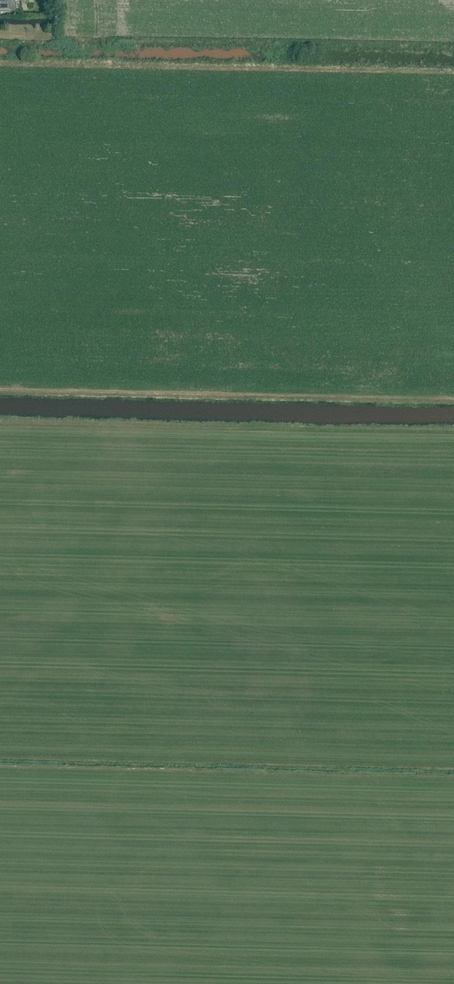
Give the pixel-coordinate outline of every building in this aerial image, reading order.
[(15,12),(15,2),(27,2),(27,0),(0,0),(0,12),(15,12)]
